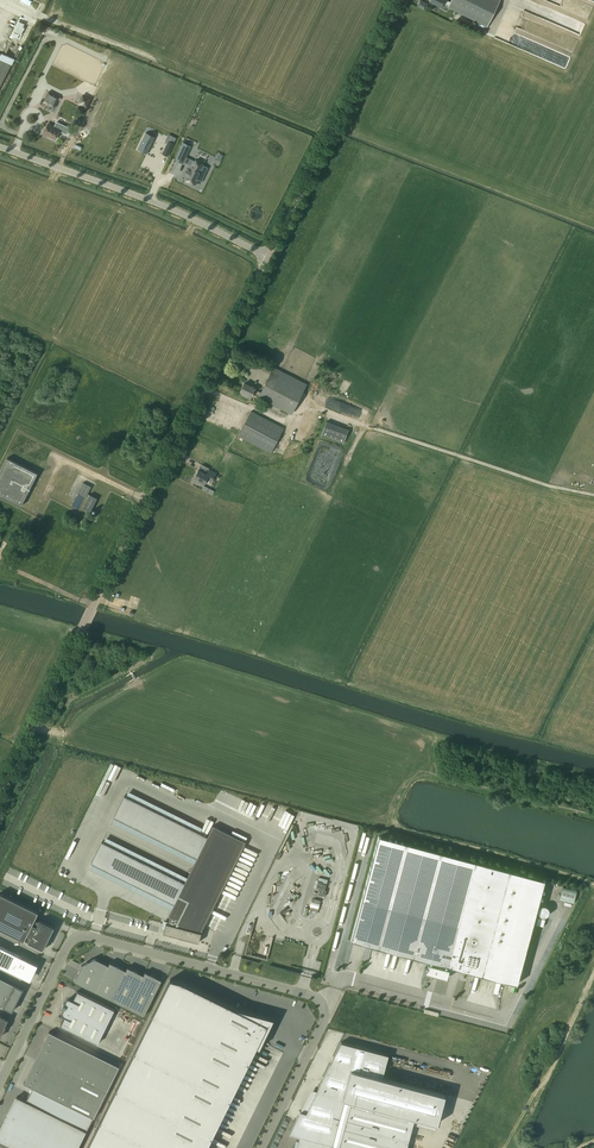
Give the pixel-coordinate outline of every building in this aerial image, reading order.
[(418,6),(425,9),(427,5),(425,4),(425,3),(420,0),(418,6)] [(429,1),(440,7),(442,4),(448,7),(487,26),(500,0),(451,0),(450,3),(444,0),(430,0),(429,1)] [(22,28),(26,30),(30,23),(19,18),(8,41),(14,44),(22,28)] [(11,65),(0,59),(0,88),(11,65)] [(49,91),(43,102),(50,105),(53,98),(58,100),(59,97),(49,91)] [(82,95),(79,103),(86,106),(90,99),(82,95)] [(44,132),(48,134),(48,135),(55,139),(60,130),(49,124),(44,132)] [(137,151),(147,155),(155,138),(146,134),(137,151)] [(169,134),(166,139),(174,143),(176,138),(169,134)] [(166,147),(162,154),(168,156),(174,144),(169,141),(167,144),(168,145),(167,148),(166,147)] [(183,163),(191,147),(182,142),(175,159),(183,163)] [(198,180),(202,182),(205,175),(201,173),(205,166),(193,160),(184,179),(196,185),(198,180)] [(241,391),(245,393),(245,395),(251,398),(253,393),(259,396),(258,397),(292,414),(307,384),(274,367),(261,392),(255,389),(256,388),(245,383),(241,391)] [(251,411),(238,436),(271,453),(284,428),(251,411)] [(322,435),(337,441),(344,443),(349,430),(327,421),(322,435)] [(305,436),(309,428),(303,425),(299,433),(305,436)] [(22,506),(38,474),(7,458),(0,472),(0,495),(22,506)] [(195,478),(199,480),(199,482),(204,485),(207,480),(212,482),(216,474),(209,470),(207,474),(199,470),(195,478)] [(83,483),(78,493),(86,497),(86,496),(89,497),(83,508),(91,512),(97,498),(90,495),(88,494),(91,487),(83,483)] [(99,797),(97,796),(99,791),(101,792),(103,787),(100,786),(93,799),(97,801),(99,797)] [(102,841),(91,863),(174,904),(169,915),(171,917),(168,923),(166,923),(163,933),(198,942),(199,942),(201,932),(200,932),(200,931),(201,932),(246,841),(213,825),(207,837),(124,796),(114,817),(197,858),(185,882),(102,841)] [(351,939),(430,961),(433,961),(446,965),(448,965),(517,984),(545,880),(379,835),(351,939)] [(316,887),(320,888),(319,894),(325,896),(327,890),(325,890),(327,884),(322,883),(322,882),(318,880),(316,887)] [(563,887),(559,899),(574,903),(577,891),(563,887)] [(0,893),(0,928),(24,940),(25,939),(29,941),(28,942),(43,950),(54,927),(39,920),(39,921),(35,919),(38,912),(0,893)] [(311,910),(318,912),(321,900),(314,898),(311,910)] [(538,917),(536,924),(543,926),(545,919),(538,917)] [(107,924),(105,931),(119,935),(121,928),(107,924)] [(37,963),(22,956),(21,957),(0,946),(0,964),(13,970),(14,968),(16,969),(15,969),(30,977),(36,965),(37,966),(38,965),(36,964),(37,963)] [(77,982),(95,991),(109,965),(95,958),(82,964),(74,981),(77,982)] [(433,961),(430,961),(429,964),(428,964),(427,966),(427,967),(425,966),(425,969),(426,970),(426,971),(426,973),(447,978),(449,969),(447,969),(448,965),(446,965),(445,968),(432,965),(433,961)] [(109,965),(95,991),(111,999),(126,970),(110,962),(109,965)] [(111,999),(127,1007),(143,975),(127,967),(126,970),(111,999)] [(145,971),(143,975),(127,1007),(144,1016),(160,983),(162,980),(145,971)] [(0,978),(0,1005),(12,1011),(23,989),(0,978)] [(170,979),(87,1147),(207,1147),(257,1046),(260,1048),(274,1018),(235,1008),(181,982),(170,979)] [(78,991),(77,991),(73,1001),(69,999),(68,999),(67,1000),(65,1004),(64,1004),(62,1006),(65,1008),(63,1012),(63,1013),(63,1014),(64,1014),(64,1015),(65,1015),(60,1026),(61,1026),(61,1025),(98,1043),(114,1009),(78,991)] [(50,1032),(40,1051),(47,1054),(41,1067),(34,1064),(25,1083),(24,1082),(24,1083),(33,1087),(26,1101),(86,1131),(93,1117),(94,1117),(107,1092),(119,1066),(49,1031),(49,1032),(50,1032)] [(341,1042),(306,1112),(300,1111),(289,1133),(300,1136),(299,1139),(296,1139),(294,1147),(407,1147),(413,1124),(435,1130),(437,1124),(438,1124),(446,1094),(383,1077),(389,1054),(341,1042)] [(17,1096),(11,1107),(7,1115),(6,1114),(4,1119),(5,1120),(1,1128),(0,1130),(0,1141),(14,1147),(78,1147),(86,1131),(26,1101),(17,1096)] [(245,1131),(243,1125),(242,1124),(240,1127),(238,1127),(231,1128),(231,1130),(229,1135),(223,1136),(229,1138),(227,1141),(227,1143),(226,1145),(227,1147),(226,1147),(236,1147),(245,1131)]
